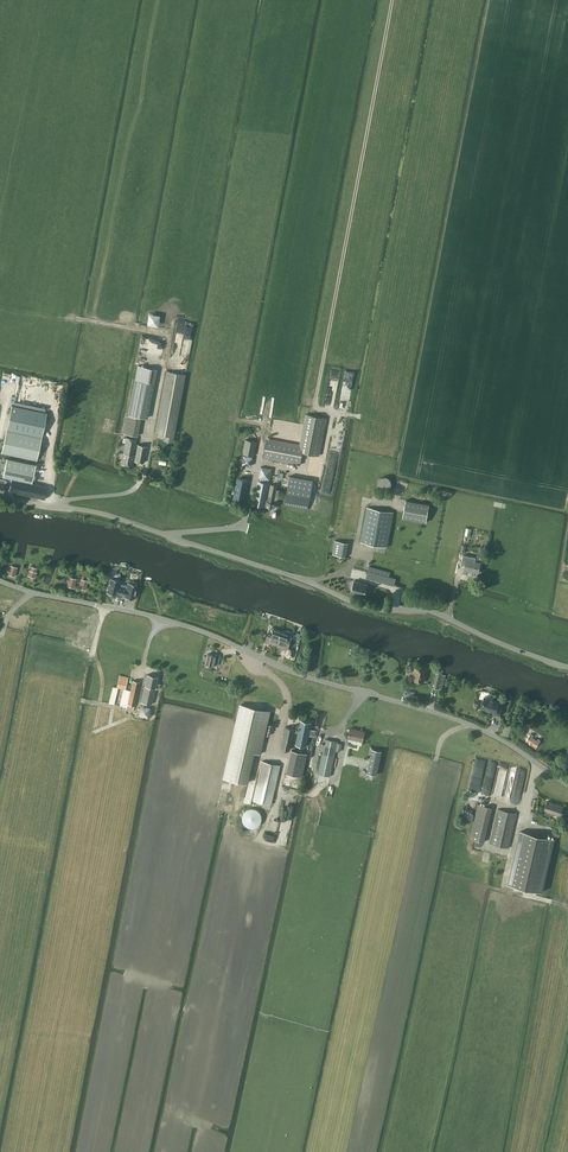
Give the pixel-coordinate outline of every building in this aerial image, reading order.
[(158,325),(160,314),(149,312),(148,323),(158,325)] [(187,321),(184,342),(192,343),(195,322),(187,321)] [(147,342),(158,343),(158,350),(163,351),(164,338),(148,337),(147,342)] [(128,414),(147,418),(154,382),(157,369),(138,365),(128,414)] [(172,442),(186,374),(167,371),(155,433),(165,435),(164,440),(172,442)] [(59,381),(49,381),(49,390),(58,391),(59,381)] [(2,453),(37,460),(47,413),(12,405),(2,453)] [(263,457),(300,465),(303,453),(320,456),(327,418),(305,414),(300,444),(267,437),(263,457)] [(126,434),(137,437),(141,418),(126,415),(122,433),(126,434)] [(135,460),(144,462),(147,446),(138,444),(136,454),(134,454),(137,439),(126,437),(121,463),(132,465),(133,460),(135,460)] [(243,453),(254,455),(257,441),(246,439),(243,453)] [(245,454),(243,463),(251,465),(253,456),(245,454)] [(3,476),(32,483),(36,464),(7,458),(3,476)] [(274,501),(277,501),(280,490),(277,489),(277,485),(271,483),(268,500),(266,499),(269,482),(268,482),(269,479),(270,480),(272,468),(261,466),(259,478),(254,504),(274,508),(275,502),(274,502),(274,501)] [(290,476),(284,505),(308,509),(313,480),(290,476)] [(391,485),(391,484),(391,482),(390,481),(389,479),(388,478),(387,477),(385,477),(382,477),(381,477),(379,478),(379,479),(378,481),(377,482),(377,484),(377,485),(377,486),(378,487),(379,488),(380,489),(381,490),(383,491),(385,491),(386,490),(388,490),(389,489),(390,488),(390,486),(391,485)] [(234,499),(244,501),(245,492),(246,492),(247,486),(246,486),(247,480),(238,478),(234,499)] [(12,479),(9,491),(44,499),(47,486),(12,479)] [(429,505),(406,500),(403,517),(426,522),(429,505)] [(361,542),(387,547),(394,512),(367,507),(361,542)] [(348,544),(336,542),(334,555),(345,557),(348,544)] [(465,569),(479,572),(480,563),(467,560),(465,569)] [(10,565),(8,574),(15,576),(17,567),(10,565)] [(29,570),(27,575),(36,578),(37,572),(36,572),(37,568),(31,566),(30,570),(29,570)] [(366,577),(394,585),(395,578),(389,576),(390,572),(369,566),(366,577)] [(69,577),(67,586),(74,588),(77,578),(69,577)] [(110,578),(107,592),(116,595),(116,593),(120,595),(123,585),(119,584),(119,580),(118,580),(119,579),(112,577),(111,578),(110,578)] [(81,578),(78,588),(86,589),(88,580),(81,578)] [(123,585),(120,595),(124,596),(124,597),(133,599),(137,585),(136,585),(136,583),(129,581),(129,583),(128,582),(127,586),(123,585)] [(367,584),(354,581),(351,592),(364,595),(367,584)] [(268,632),(265,642),(270,643),(271,639),(277,642),(281,631),(274,628),(272,628),(270,629),(268,632)] [(286,632),(281,631),(277,642),(284,644),(283,648),(288,649),(291,640),(293,633),(287,631),(286,631),(286,632)] [(214,664),(218,665),(220,655),(216,654),(216,655),(208,653),(206,663),(214,665),(214,664)] [(413,679),(424,682),(427,670),(428,667),(416,664),(416,667),(413,679)] [(433,687),(438,688),(442,689),(445,675),(442,674),(442,672),(437,671),(433,687)] [(155,687),(159,688),(160,684),(157,683),(158,677),(147,674),(141,701),(151,704),(155,687)] [(120,675),(117,687),(125,689),(128,677),(120,675)] [(133,710),(140,682),(133,680),(126,709),(133,710)] [(485,697),(481,707),(495,712),(494,714),(499,716),(502,708),(497,706),(499,701),(485,697)] [(237,720),(224,777),(225,777),(246,782),(253,751),(261,753),(270,710),(252,706),(241,704),(237,720)] [(140,705),(139,715),(149,716),(150,705),(140,705)] [(301,720),(300,724),(297,724),(296,729),(285,727),(281,747),(290,750),(294,732),(298,733),(296,744),(306,746),(309,735),(315,736),(316,730),(310,729),(312,722),(301,720)] [(501,734),(508,736),(512,726),(504,723),(501,734)] [(348,738),(363,741),(365,731),(350,728),(348,738)] [(531,733),(526,740),(530,742),(529,743),(531,744),(531,743),(536,746),(541,740),(538,738),(537,739),(533,736),(534,735),(531,733)] [(338,741),(326,739),(324,745),(320,744),(318,750),(323,751),(318,773),(330,776),(336,750),(338,741)] [(372,749),(367,773),(376,775),(381,751),(372,749)] [(292,750),(286,773),(302,777),(307,753),(292,750)] [(479,793),(488,758),(484,757),(483,760),(477,759),(470,791),(479,793)] [(253,800),(272,804),(281,764),(262,760),(253,800)] [(544,809),(560,815),(563,806),(547,801),(544,809)] [(470,838),(484,841),(492,807),(478,803),(470,838)] [(462,816),(467,818),(471,806),(466,805),(462,816)] [(259,827),(263,810),(246,806),(243,823),(259,827)] [(499,808),(490,843),(509,848),(517,813),(499,808)] [(283,838),(287,839),(293,814),(289,813),(283,838)] [(553,838),(543,836),(521,831),(508,884),(541,892),(543,882),(553,838)]
